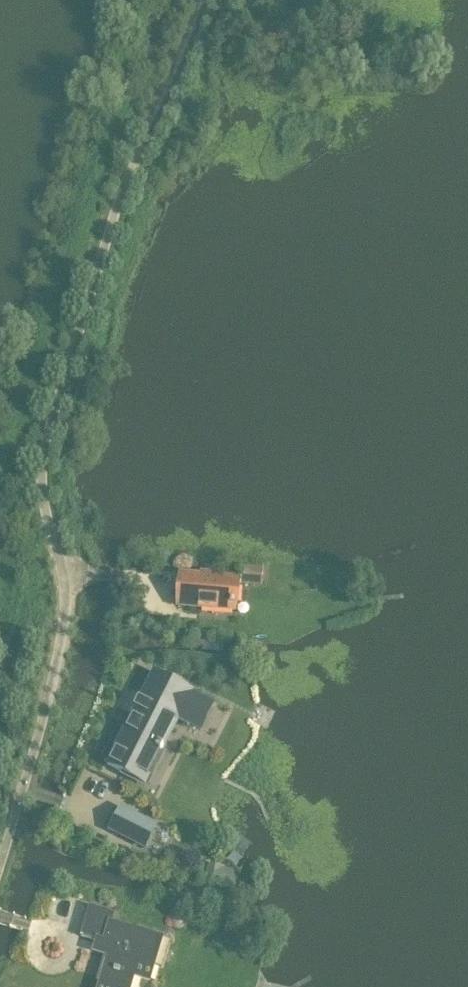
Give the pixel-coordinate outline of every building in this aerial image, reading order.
[(312,67),(316,53),(306,50),(302,64),(312,67)] [(242,567),(241,585),(261,586),(263,569),(242,567)] [(239,582),(181,577),(179,606),(237,611),(239,582)] [(144,785),(178,719),(201,731),(213,708),(190,696),(191,694),(154,675),(108,766),(144,785)] [(108,831),(145,850),(156,828),(119,809),(108,831)] [(210,868),(207,882),(230,886),(233,872),(210,868)] [(136,979),(149,983),(152,970),(161,940),(111,925),(114,916),(90,908),(81,938),(104,945),(101,954),(109,957),(100,986),(133,986),(136,979)]
